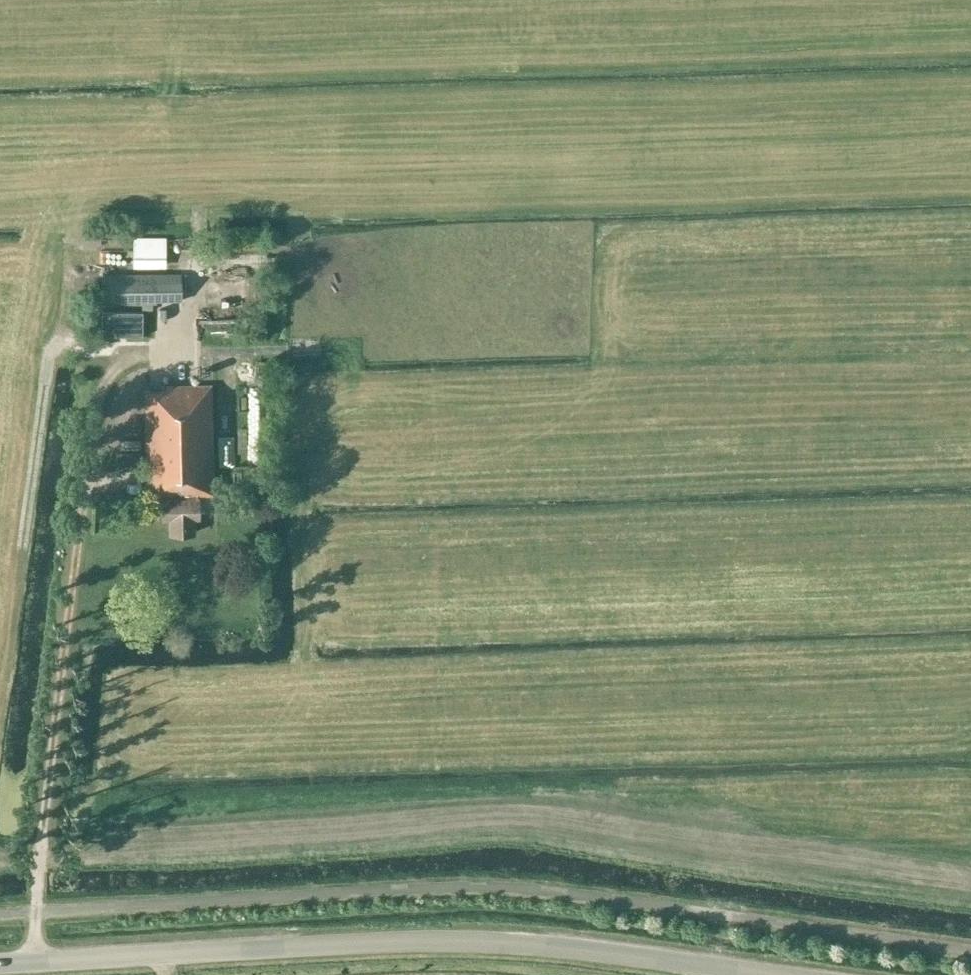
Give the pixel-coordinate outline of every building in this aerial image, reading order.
[(101,276),(102,305),(153,304),(153,302),(181,301),(181,274),(101,276)] [(102,337),(143,337),(143,313),(102,313),(102,337)] [(171,533),(192,533),(192,520),(199,519),(199,494),(215,493),(212,385),(144,390),(147,496),(164,495),(163,520),(171,520),(171,533)] [(114,453),(114,467),(140,466),(139,452),(114,453)]
